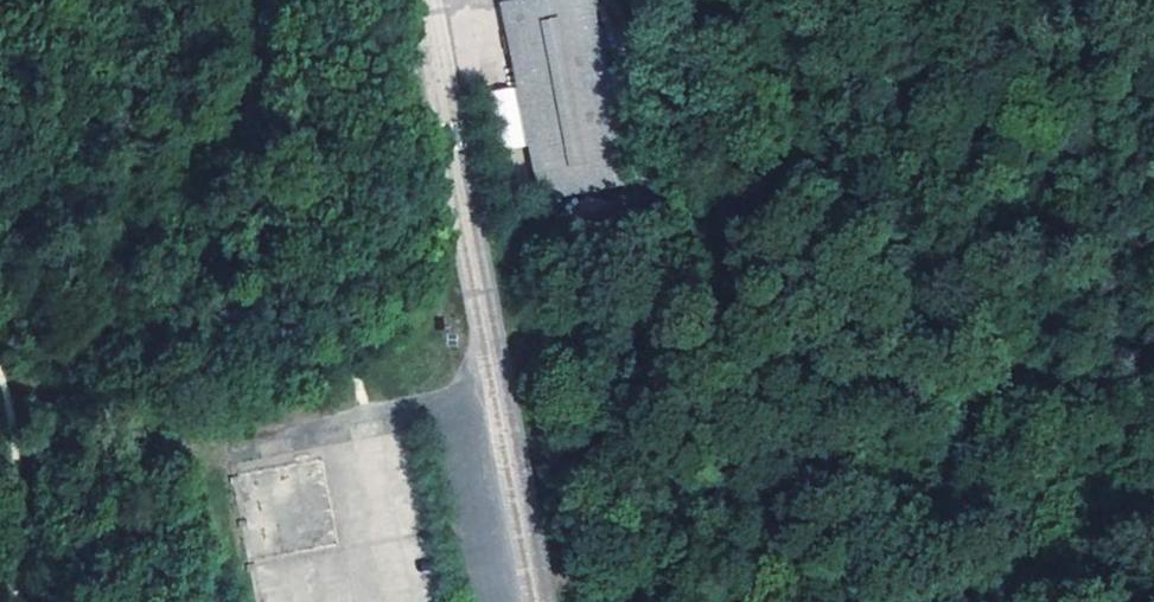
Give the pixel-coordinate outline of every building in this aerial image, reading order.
[(503,3),(509,32),(543,194),(631,177),(596,0),(521,0),(503,3)] [(513,85),(491,90),(503,149),(526,145),(513,85)]
